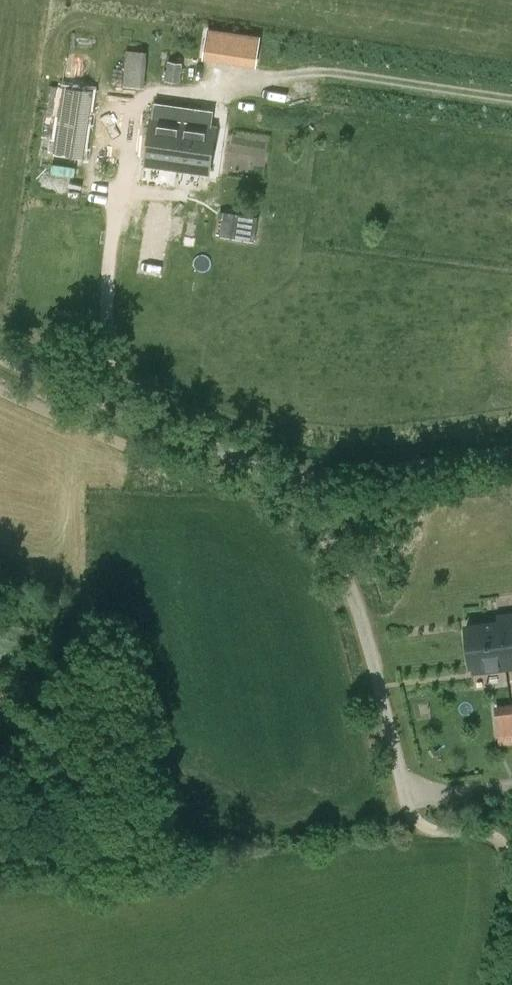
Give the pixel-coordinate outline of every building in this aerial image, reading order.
[(203,58),(219,61),(224,29),(207,27),(203,58)] [(146,87),(148,51),(147,51),(128,49),(125,86),(146,87)] [(193,84),(195,64),(168,60),(166,80),(193,84)] [(85,155),(94,91),(64,86),(54,151),(85,155)] [(210,173),(218,112),(195,109),(193,122),(176,120),(178,109),(153,106),(145,165),(174,168),(172,187),(184,189),(185,176),(182,175),(182,170),(210,173)] [(142,272),(166,275),(173,205),(150,203),(142,272)] [(189,234),(199,235),(203,211),(192,209),(189,234)] [(224,211),(220,235),(255,240),(258,216),(224,211)] [(471,666),(505,662),(505,668),(511,667),(511,615),(499,616),(500,622),(467,626),(471,666)] [(501,735),(511,734),(511,709),(500,710),(501,735)]
